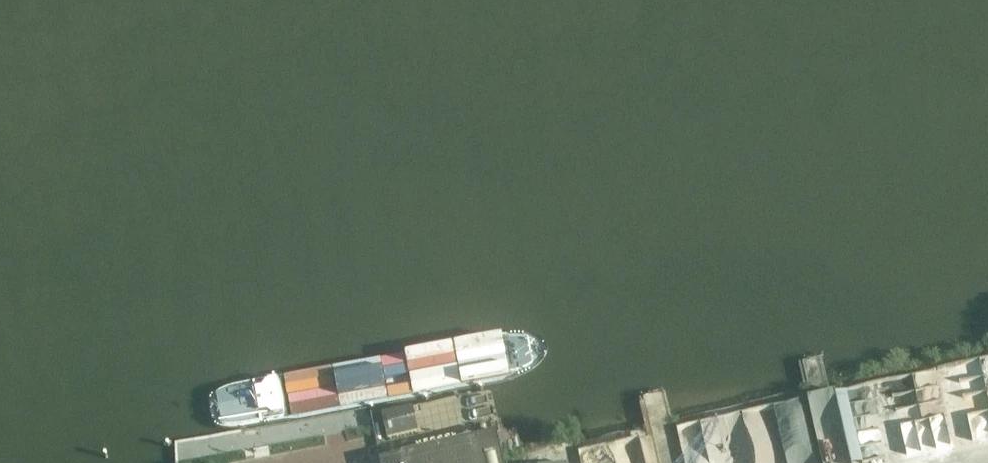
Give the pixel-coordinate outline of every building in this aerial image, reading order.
[(383,416),(389,441),(419,434),(413,409),(383,416)] [(498,435),(381,462),(382,462),(505,462),(498,435)]
